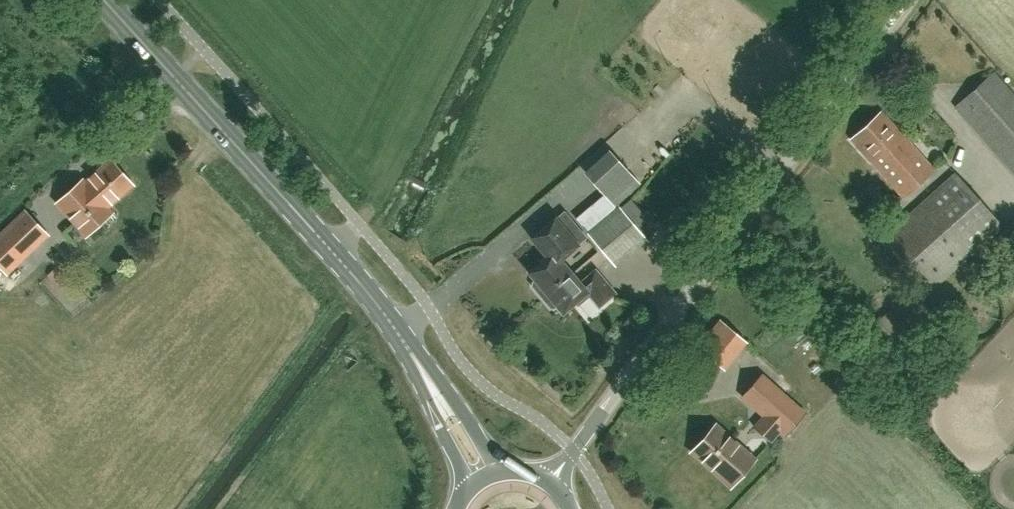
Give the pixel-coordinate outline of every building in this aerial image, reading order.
[(994,73),(955,108),(1013,174),(1013,96),(994,73)] [(903,198),(933,168),(881,111),(851,140),(903,198)] [(642,184),(621,160),(612,149),(586,171),(615,206),(642,184)] [(84,184),(82,181),(58,202),(87,235),(104,220),(98,214),(132,184),(111,160),(84,184)] [(1003,223),(954,171),(885,237),(934,288),(1003,223)] [(647,239),(620,207),(588,234),(615,266),(647,239)] [(14,222),(0,235),(0,266),(6,273),(49,233),(27,209),(14,222)] [(580,283),(561,260),(579,245),(578,244),(586,237),(565,212),(557,219),(556,217),(531,238),(546,256),(541,260),(542,262),(528,274),(534,281),(532,283),(532,287),(550,308),(554,309),(556,307),(562,314),(576,303),(578,304),(588,295),(599,308),(615,294),(595,270),(580,283)] [(793,295),(806,283),(797,274),(784,285),(793,295)] [(914,389),(939,367),(890,311),(865,333),(914,389)] [(745,341),(737,334),(720,320),(697,347),(722,368),(745,341)] [(743,397),(765,416),(754,428),(769,441),(780,429),(786,434),(804,414),(762,376),(743,397)] [(731,486),(754,460),(715,426),(692,452),(731,486)]
